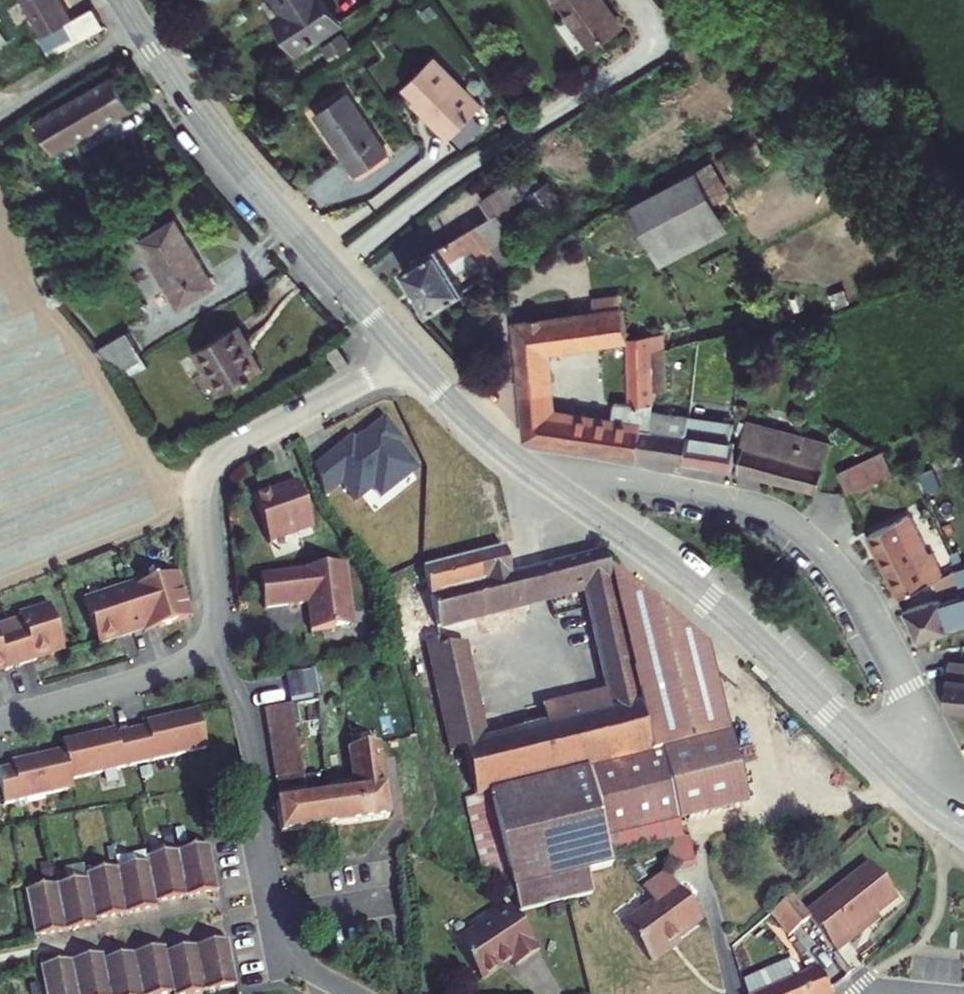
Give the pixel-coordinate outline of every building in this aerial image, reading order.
[(46,20),(75,2),(74,0),(35,0),(46,20)] [(40,27),(50,44),(104,13),(97,0),(86,0),(40,27)] [(281,0),(272,6),(297,43),(339,14),(329,0),(280,0),(281,0)] [(588,42),(620,22),(606,0),(561,0),(588,42)] [(333,57),(354,42),(344,28),(322,43),(333,57)] [(433,52),(403,83),(431,109),(425,115),(449,137),(483,100),(433,52)] [(113,66),(36,112),(53,141),(131,95),(113,66)] [(342,91),(311,112),(354,172),(384,150),(342,91)] [(705,154),(638,193),(658,225),(724,188),(705,154)] [(508,172),(500,177),(508,195),(518,189),(508,172)] [(492,233),(482,251),(490,265),(525,244),(498,201),(508,195),(500,177),(482,188),(492,204),(478,212),(492,233)] [(738,212),(724,188),(658,225),(672,248),(738,212)] [(181,209),(147,229),(188,293),(220,274),(181,209)] [(478,212),(401,256),(429,301),(466,279),(458,265),(449,250),(473,236),(482,251),(492,233),(478,212)] [(473,236),(449,250),(458,265),(482,251),(473,236)] [(58,258),(43,266),(50,277),(65,268),(58,258)] [(624,285),(597,289),(599,302),(626,299),(624,285)] [(515,313),(529,428),(556,431),(553,404),(547,341),(630,330),(626,299),(599,302),(515,313)] [(243,313),(203,336),(216,356),(222,352),(236,374),(272,352),(262,333),(257,335),(243,313)] [(128,314),(102,329),(121,362),(148,346),(128,314)] [(346,336),(335,343),(342,353),(353,345),(346,336)] [(568,405),(571,434),(638,444),(641,416),(652,418),(651,399),(648,347),(632,352),(635,396),(617,392),(618,413),(568,405)] [(689,405),(651,399),(652,418),(641,416),(638,444),(685,452),(689,405)] [(568,405),(553,404),(556,431),(571,434),(568,405)] [(722,410),(689,405),(685,452),(733,460),(737,431),(719,428),(722,410)] [(402,429),(386,408),(367,422),(369,425),(361,430),(360,428),(354,431),(352,425),(315,457),(325,487),(341,471),(358,490),(392,464),(400,473),(418,457),(398,433),(402,429)] [(815,422),(747,408),(742,429),(746,430),(739,461),(821,479),(832,426),(815,422)] [(876,454),(842,466),(847,483),(890,468),(884,452),(876,454)] [(315,515),(299,470),(275,479),(276,481),(255,488),(270,530),(315,515)] [(930,548),(910,507),(870,527),(886,558),(914,543),(919,554),(930,548)] [(514,566),(506,535),(424,555),(431,584),(439,619),(532,596),(524,563),(514,566)] [(948,539),(930,548),(919,554),(914,543),(886,558),(902,591),(958,563),(948,539)] [(605,544),(542,559),(551,591),(586,583),(609,672),(596,675),(603,707),(600,708),(613,758),(623,756),(631,790),(663,782),(654,747),(609,560),(605,544)] [(313,592),(313,599),(311,603),(313,620),(354,615),(352,600),(350,600),(345,562),(348,562),(346,552),(305,558),(305,559),(262,564),(266,598),(313,592)] [(542,559),(524,563),(532,596),(551,591),(542,559)] [(710,647),(609,560),(654,747),(666,745),(728,736),(710,647)] [(178,565),(86,593),(99,633),(124,625),(125,627),(159,617),(160,620),(187,612),(183,599),(188,597),(178,565)] [(907,600),(923,631),(952,623),(950,617),(963,614),(963,587),(956,590),(954,585),(907,600)] [(0,613),(0,660),(7,658),(8,660),(36,651),(35,649),(50,644),(49,643),(64,638),(51,597),(0,613)] [(101,639),(160,620),(159,617),(125,627),(124,625),(99,633),(101,639)] [(533,776),(516,780),(504,730),(496,732),(475,637),(455,641),(454,634),(431,640),(452,744),(469,741),(479,789),(468,791),(492,872),(519,880),(523,903),(599,891),(592,871),(616,863),(613,853),(609,835),(590,763),(533,776)] [(36,651),(65,642),(64,638),(49,643),(50,644),(35,649),(36,651)] [(951,651),(949,699),(963,700),(963,652),(951,651)] [(265,690),(280,790),(308,786),(293,686),(265,690)] [(600,708),(584,712),(597,762),(613,758),(600,708)] [(174,720),(188,717),(188,715),(204,711),(203,709),(173,716),(174,720)] [(204,711),(188,715),(188,717),(174,720),(173,716),(151,721),(152,725),(121,733),(120,728),(97,733),(98,737),(84,741),(84,738),(67,742),(69,748),(69,750),(53,754),(54,756),(40,759),(39,755),(17,760),(18,764),(1,768),(9,802),(78,786),(76,778),(212,748),(204,711)] [(533,776),(590,763),(597,762),(584,712),(522,726),(533,776)] [(522,726),(504,730),(516,780),(533,776),(522,726)] [(394,815),(382,732),(353,736),(360,788),(277,800),(282,831),(328,824),(346,822),(394,815)] [(84,741),(98,737),(97,733),(67,740),(67,742),(84,738),(84,741)] [(728,736),(666,745),(682,818),(752,808),(728,736)] [(666,745),(654,747),(663,782),(631,790),(623,756),(613,758),(597,762),(590,763),(609,835),(682,818),(666,745)] [(40,759),(54,756),(53,754),(69,750),(69,748),(39,755),(40,759)] [(686,834),(682,818),(609,835),(613,853),(667,839),(686,834)] [(686,834),(667,839),(675,868),(698,862),(691,833),(686,834)] [(28,889),(37,935),(100,923),(99,918),(160,906),(159,901),(221,890),(212,844),(151,856),(152,861),(90,872),(91,877),(28,889)] [(872,862),(808,910),(812,916),(839,951),(853,941),(850,937),(899,898),(872,862)] [(662,912),(633,932),(658,970),(680,955),(677,951),(709,929),(679,882),(654,899),(662,912)] [(793,890),(768,911),(784,931),(791,932),(812,916),(808,910),(793,890)] [(517,897),(461,930),(484,969),(516,951),(519,957),(544,943),(517,897)] [(42,964),(43,970),(48,993),(164,993),(176,992),(177,993),(192,993),(239,985),(230,939),(168,951),(168,946),(106,957),(105,953),(42,964)] [(767,993),(834,993),(830,984),(822,968),(805,976),(800,964),(793,962),(775,970),(773,977),(778,989),(767,993)] [(752,993),(767,993),(778,989),(773,977),(775,970),(747,983),(748,985),(751,992),(752,993)]
